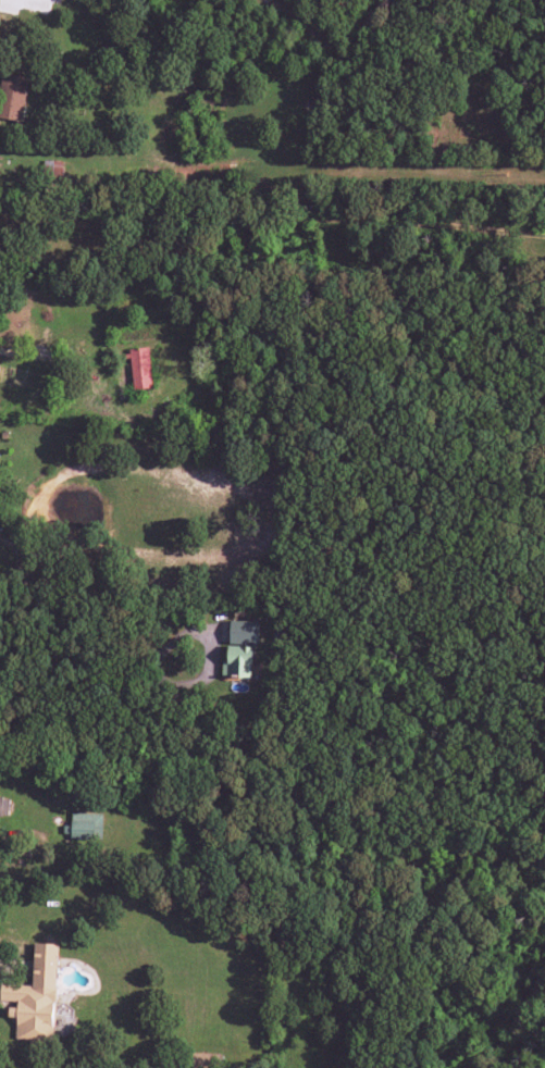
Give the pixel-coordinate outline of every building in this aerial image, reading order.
[(1,73),(0,77),(0,118),(21,121),(27,77),(1,73)] [(62,161),(42,161),(42,181),(62,182),(62,161)] [(152,388),(148,348),(128,351),(132,390),(152,388)] [(0,797),(0,816),(8,816),(9,798),(0,797)] [(101,814),(71,813),(70,840),(101,841),(101,814)] [(33,943),(31,985),(0,984),(0,1003),(8,1004),(8,1017),(16,1018),(15,1039),(52,1041),(57,944),(33,943)]
